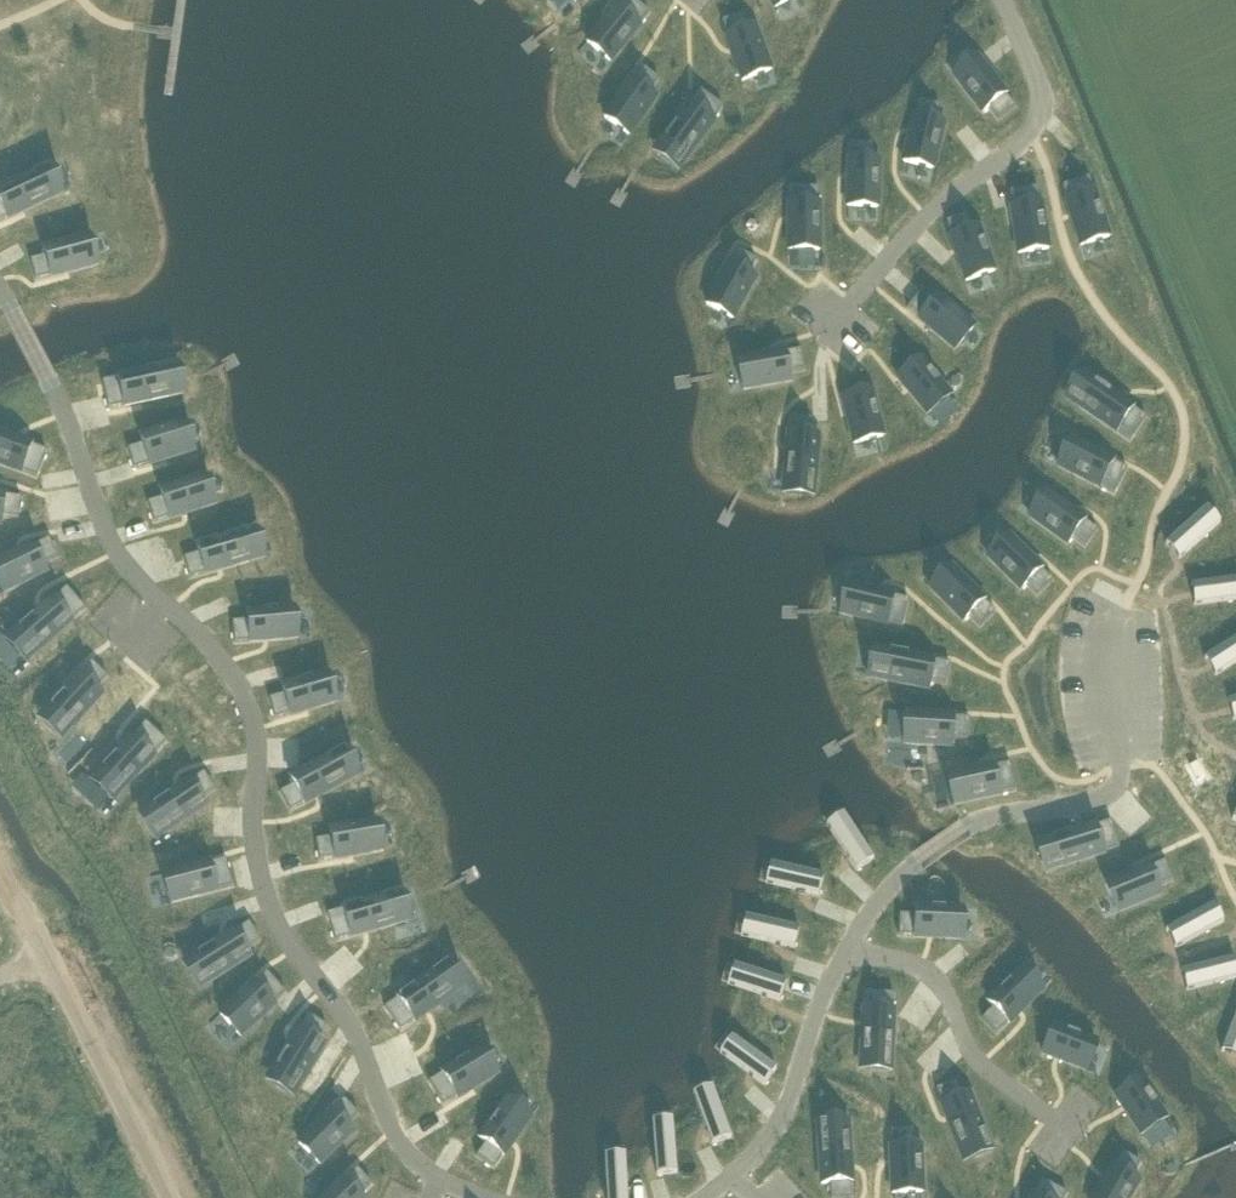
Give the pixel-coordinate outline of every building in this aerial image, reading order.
[(572,0),(547,0),(557,13),(572,1),(572,0)] [(586,44),(609,62),(639,27),(638,26),(649,13),(633,0),(624,0),(617,8),(616,8),(608,18),(586,44)] [(774,9),(790,0),(769,0),(774,9)] [(741,15),(721,22),(727,38),(726,38),(731,53),(742,82),(770,71),(754,28),(746,30),(741,15)] [(976,58),(953,77),(982,113),(988,108),(998,121),(1015,108),(1004,95),(1005,95),(996,84),(994,80),(992,78),(976,58)] [(623,92),(604,118),(628,136),(655,98),(649,94),(658,80),(641,68),(632,81),(631,81),(623,92)] [(654,152),(653,153),(655,154),(676,170),(677,171),(678,169),(686,159),(713,121),(722,108),(699,91),(690,104),(689,104),(680,116),(662,142),(654,152)] [(910,135),(903,163),(932,170),(943,124),(935,123),(939,107),(919,102),(915,118),(914,118),(911,130),(911,131),(910,135)] [(848,180),(847,208),(877,208),(878,162),(870,162),(870,145),(850,145),(849,161),(848,161),(848,174),(848,177),(848,180)] [(7,220),(7,221),(21,215),(48,201),(59,196),(61,196),(60,194),(49,170),(48,169),(47,169),(36,175),(0,192),(0,223),(7,220)] [(1089,178),(1062,187),(1067,203),(1066,203),(1070,214),(1071,217),(1072,220),(1081,247),(1109,238),(1094,194),(1089,178)] [(1037,188),(1009,193),(1012,209),(1011,209),(1013,222),(1014,225),(1014,227),(1019,255),(1048,250),(1040,204),(1037,188)] [(788,222),(788,252),(818,252),(818,205),(817,205),(817,189),(789,189),(789,205),(788,205),(788,218),(788,220),(788,222)] [(965,216),(945,223),(951,238),(950,238),(954,251),(955,253),(956,255),(965,282),(993,273),(978,229),(971,231),(965,216)] [(46,258),(30,262),(35,282),(51,278),(51,279),(66,275),(96,267),(89,238),(44,250),(46,258)] [(717,284),(706,305),(716,311),(731,320),(754,279),(747,275),(755,261),(737,251),(729,265),(720,279),(719,281),(717,284)] [(814,253),(788,253),(788,271),(814,271),(814,253)] [(920,293),(907,309),(919,319),(918,320),(928,329),(930,330),(932,332),(953,351),(973,328),(938,298),(933,304),(920,293)] [(762,357),(738,361),(743,390),(789,382),(788,374),(804,372),(800,351),(784,354),(784,353),(769,356),(767,356),(765,356),(762,357)] [(920,361),(897,380),(905,389),(906,391),(908,393),(927,416),(950,397),(920,361)] [(118,379),(102,383),(103,388),(103,391),(108,410),(124,407),(124,408),(136,405),(139,404),(141,404),(169,398),(182,395),(183,395),(183,394),(177,368),(177,366),(176,366),(163,369),(118,379)] [(1067,397),(1066,399),(1067,400),(1078,407),(1116,433),(1116,432),(1130,442),(1146,418),(1132,409),(1133,409),(1121,401),(1118,399),(1117,398),(1094,382),(1084,375),(1082,374),(1082,375),(1067,397)] [(871,393),(842,400),(845,411),(846,415),(846,418),(853,445),(882,438),(871,393)] [(783,493),(783,494),(785,494),(811,497),(813,497),(813,495),(814,483),(818,436),(810,436),(811,419),(790,418),(789,434),(788,434),(787,446),(787,450),(787,452),(785,470),(784,480),(783,493)] [(143,445),(127,450),(133,470),(149,465),(149,466),(161,462),(163,462),(165,461),(194,452),(185,424),(140,438),(143,445)] [(21,474),(21,473),(36,479),(46,453),(31,447),(31,446),(21,442),(18,441),(16,440),(0,434),(0,466),(21,474)] [(1071,441),(1057,467),(1099,489),(1099,488),(1114,495),(1126,470),(1112,463),(1112,462),(1095,453),(1092,452),(1071,441)] [(162,499),(147,504),(153,524),(169,519),(169,520),(181,516),(184,515),(186,515),(213,506),(205,478),(160,492),(162,499)] [(1046,493),(1029,517),(1067,545),(1071,538),(1085,548),(1097,531),(1084,521),(1072,512),(1068,509),(1066,507),(1046,493)] [(1,518),(17,520),(20,499),(3,497),(4,496),(0,496),(0,525),(1,518)] [(1171,541),(1165,547),(1166,549),(1173,543),(1178,549),(1183,554),(1177,560),(1178,562),(1219,526),(1206,510),(1171,541)] [(199,555),(183,559),(189,579),(205,575),(205,576),(217,572),(219,572),(221,571),(250,563),(262,560),(263,560),(263,558),(256,533),(256,531),(254,531),(242,535),(197,547),(199,555)] [(1008,537),(987,558),(1020,591),(1026,585),(1037,597),(1052,582),(1040,570),(1041,570),(1033,562),(1030,559),(1028,557),(1008,537)] [(3,591),(4,594),(46,573),(42,566),(57,559),(48,540),(33,547),(33,546),(22,552),(20,553),(18,554),(0,563),(0,586),(3,591)] [(950,568),(929,589),(962,622),(968,617),(980,628),(994,613),(983,602),(983,601),(974,592),(971,589),(970,588),(950,568)] [(1190,588),(1191,590),(1200,589),(1201,597),(1202,605),(1193,606),(1193,608),(1202,607),(1235,602),(1235,582),(1199,587),(1190,588)] [(847,586),(840,615),(886,626),(886,625),(902,629),(908,602),(892,598),(892,597),(878,594),(875,593),(874,593),(866,591),(847,586)] [(7,640),(6,641),(6,642),(24,662),(25,663),(26,662),(36,654),(70,624),(69,623),(83,611),(65,590),(51,602),(50,602),(42,609),(40,611),(38,613),(16,632),(7,640)] [(248,622),(232,624),(234,645),(250,643),(250,644),(262,643),(265,643),(268,642),(296,640),(294,610),(247,614),(248,622)] [(7,673),(20,662),(0,639),(0,665),(7,673)] [(1203,661),(1204,663),(1212,659),(1216,665),(1220,672),(1213,677),(1214,679),(1222,674),(1235,665),(1235,641),(1211,657),(1203,661)] [(869,677),(868,678),(870,679),(882,681),(928,690),(930,682),(946,685),(950,664),(934,661),(913,657),(908,656),(906,655),(888,652),(876,650),(874,649),(874,651),(869,677)] [(39,720),(38,722),(39,723),(58,741),(60,742),(61,740),(63,738),(69,731),(101,697),(95,691),(106,679),(90,665),(79,677),(78,677),(67,689),(66,691),(47,711),(39,720)] [(285,696),(269,700),(275,720),(290,716),(291,716),(302,713),(304,712),(307,712),(335,704),(327,675),(282,688),(285,696)] [(904,742),(906,715),(887,714),(886,730),(885,740),(904,742)] [(904,742),(904,745),(927,746),(931,747),(946,747),(951,748),(951,740),(967,741),(969,720),(952,719),(952,718),(931,717),(926,716),(924,716),(906,715),(904,742)] [(92,780),(91,782),(92,783),(112,801),(113,802),(114,801),(122,791),(153,758),(152,757),(165,744),(145,724),(132,738),(131,738),(123,747),(121,749),(119,751),(105,766),(100,771),(92,780)] [(294,786),(279,794),(289,813),(304,805),(314,800),(316,799),(319,798),(344,784),(355,778),(357,777),(356,776),(343,753),(343,751),(341,752),(330,758),(290,779),(290,780),(294,786)] [(966,773),(947,777),(953,802),(954,806),(999,796),(999,795),(1015,791),(1009,764),(993,768),(993,767),(971,772),(969,772),(966,773)] [(1196,765),(1188,769),(1196,783),(1203,779),(1196,765)] [(139,816),(138,817),(138,818),(153,840),(154,842),(155,841),(166,834),(205,808),(200,801),(214,792),(202,775),(188,784),(188,783),(179,789),(177,791),(175,792),(149,809),(139,816)] [(81,777),(69,790),(95,813),(106,801),(81,777)] [(953,802),(947,777),(929,781),(934,806),(953,802)] [(833,832),(831,833),(845,854),(847,857),(849,860),(857,871),(873,860),(864,846),(848,822),(846,823),(833,832)] [(1038,844),(1037,845),(1037,846),(1045,871),(1046,873),(1047,872),(1059,869),(1104,855),(1103,854),(1119,849),(1110,822),(1095,827),(1095,826),(1083,830),(1080,831),(1078,832),(1050,841),(1038,844)] [(331,839),(315,842),(318,863),(334,860),(334,861),(347,859),(349,858),(352,858),(380,853),(376,824),(329,832),(331,839)] [(193,869),(163,876),(170,905),(215,894),(215,893),(231,889),(224,862),(208,866),(208,865),(198,867),(196,868),(193,869)] [(1128,876),(1105,885),(1110,896),(1117,913),(1160,895),(1157,888),(1172,882),(1164,862),(1149,869),(1149,868),(1137,873),(1134,874),(1128,876)] [(774,884),(774,886),(799,892),(803,893),(806,894),(819,897),(823,877),(807,873),(778,867),(778,869),(774,884)] [(342,911),(327,916),(334,943),(350,938),(350,939),(362,936),(364,935),(367,934),(394,927),(406,923),(408,923),(407,921),(400,896),(400,894),(398,895),(386,898),(342,910),(342,911)] [(1173,927),(1165,931),(1166,933),(1174,929),(1178,936),(1182,943),(1174,947),(1175,949),(1183,945),(1223,923),(1213,905),(1173,927)] [(899,916),(898,937),(914,937),(914,938),(926,939),(929,939),(932,939),(961,940),(962,910),(915,909),(915,916),(899,916)] [(750,937),(749,939),(773,945),(777,946),(780,946),(794,949),(798,929),(778,925),(754,919),(753,922),(750,937)] [(183,965),(181,966),(182,967),(196,990),(197,991),(198,990),(209,984),(248,959),(244,952),(258,944),(247,926),(233,935),(233,934),(223,940),(221,941),(219,943),(193,959),(183,965)] [(1181,972),(1181,974),(1190,972),(1192,980),(1194,987),(1185,989),(1186,992),(1194,989),(1235,979),(1235,966),(1234,958),(1189,970),(1181,972)] [(398,1000),(384,1009),(401,1032),(414,1023),(424,1016),(427,1015),(429,1013),(439,1005),(452,996),(462,989),(464,988),(463,987),(448,965),(447,964),(445,965),(435,972),(397,999),(398,1000)] [(736,986),(736,988),(759,996),(763,997),(766,998),(779,1002),(786,983),(766,977),(742,969),(741,971),(736,986)] [(993,1009),(982,1020),(996,1035),(997,1034),(1008,1023),(1008,1024),(1017,1015),(1019,1014),(1021,1012),(1042,991),(1021,970),(988,1003),(993,1009)] [(241,997),(219,1017),(239,1039),(273,1007),(285,995),(266,975),(254,986),(253,985),(246,992),(244,994),(241,997)] [(860,1069),(860,1071),(862,1071),(888,1072),(890,1073),(890,1071),(890,1058),(893,1012),(892,1012),(893,995),(865,994),(864,1010),(863,1010),(863,1022),(862,1026),(862,1028),(861,1057),(860,1069)] [(1221,1053),(1223,1054),(1227,1045),(1234,1048),(1235,1049),(1235,1013),(1224,1045),(1221,1053)] [(267,1082),(266,1083),(267,1084),(290,1098),(291,1099),(292,1098),(298,1087),(323,1047),(316,1043),(325,1029),(307,1018),(298,1032),(297,1032),(291,1042),(290,1044),(288,1047),(273,1071),(267,1082)] [(1053,1027),(1042,1055),(1053,1059),(1056,1060),(1059,1061),(1085,1071),(1096,1044),(1053,1027)] [(728,1057),(727,1059),(745,1073),(747,1074),(750,1076),(753,1078),(764,1086),(776,1070),(752,1053),(739,1043),(737,1045),(728,1057)] [(442,1075),(428,1083),(442,1107),(456,1099),(457,1100),(470,1092),(472,1091),(497,1075),(481,1050),(441,1074),(442,1075)] [(1127,1089),(1115,1097),(1122,1108),(1124,1110),(1125,1112),(1141,1136),(1162,1122),(1165,1120),(1139,1080),(1139,1081),(1134,1074),(1122,1082),(1127,1089)] [(955,1083),(935,1091),(941,1106),(945,1118),(946,1121),(948,1123),(958,1149),(963,1161),(964,1162),(965,1162),(990,1152),(991,1151),(991,1150),(986,1138),(968,1095),(961,1098),(955,1083)] [(698,1102),(696,1103),(703,1122),(704,1126),(706,1130),(707,1133),(712,1146),(731,1139),(720,1110),(715,1096),(713,1096),(698,1102)] [(318,1125),(298,1145),(319,1166),(352,1133),(347,1127),(358,1116),(343,1101),(332,1113),(331,1112),(320,1123),(318,1125)] [(485,1144),(475,1157),(493,1169),(502,1156),(503,1157),(511,1146),(513,1144),(515,1141),(530,1119),(506,1102),(479,1140),(485,1144)] [(1162,1122),(1141,1136),(1151,1151),(1172,1137),(1162,1122)] [(818,1125),(818,1139),(821,1186),(829,1185),(830,1197),(851,1197),(850,1184),(851,1184),(850,1172),(850,1169),(850,1166),(848,1137),(847,1123),(818,1125)] [(655,1130),(652,1130),(654,1154),(655,1158),(655,1162),(656,1176),(677,1174),(674,1146),(673,1128),(670,1129),(655,1130)] [(891,1149),(890,1149),(891,1161),(891,1163),(891,1166),(892,1195),(922,1194),(920,1148),(912,1148),(911,1132),(890,1132),(891,1149)] [(1095,1197),(1129,1197),(1139,1182),(1132,1178),(1140,1164),(1122,1154),(1114,1168),(1113,1167),(1107,1178),(1106,1180),(1104,1182),(1095,1197)] [(605,1165),(606,1186),(606,1190),(606,1194),(607,1197),(627,1197),(626,1179),(625,1164),(623,1164),(607,1165),(605,1165)] [(326,1197),(361,1197),(359,1196),(371,1185),(356,1170),(345,1181),(344,1181),(331,1194),(329,1195),(326,1197)] [(1066,1195),(1042,1182),(1034,1197),(1033,1196),(1032,1197),(1065,1197),(1066,1195)]
